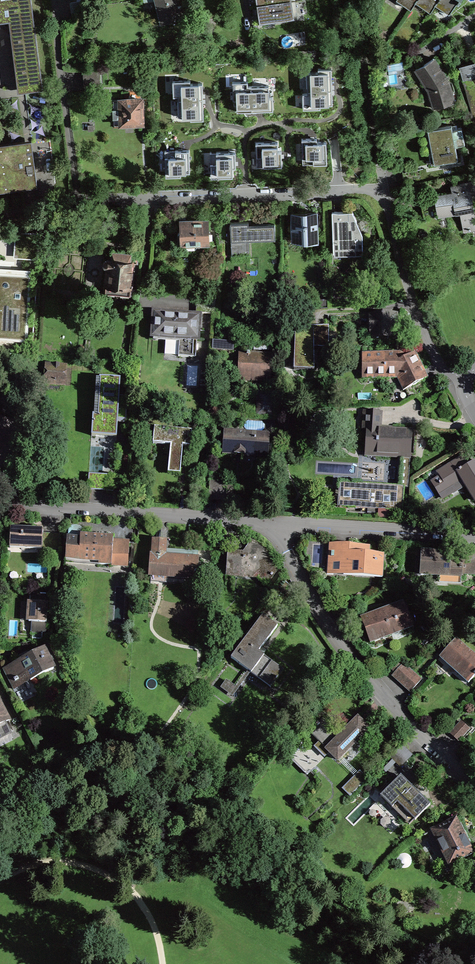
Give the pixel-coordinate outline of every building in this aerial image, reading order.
[(10,23),(18,96),(25,94),(43,91),(30,0),(0,0),(0,25),(10,23)] [(88,10),(86,0),(70,3),(71,12),(88,10)] [(177,7),(175,0),(156,0),(162,22),(186,16),(183,5),(177,7)] [(410,9),(415,1),(416,0),(397,0),(398,0),(396,3),(395,6),(397,8),(399,9),(402,7),(404,4),(410,9)] [(437,0),(416,0),(415,1),(430,11),(435,4),(437,0)] [(435,4),(449,14),(457,2),(459,3),(461,0),(437,0),(435,4)] [(259,11),(260,22),(293,17),(290,1),(258,6),(259,11)] [(96,54),(84,56),(86,62),(97,60),(96,54)] [(445,78),(446,77),(433,58),(424,64),(415,69),(424,83),(423,84),(424,85),(427,83),(431,90),(435,107),(433,107),(434,108),(454,102),(448,80),(447,81),(445,78)] [(474,118),(474,62),(462,65),(459,66),(474,119),(474,118)] [(302,97),(303,111),(321,111),(321,108),(329,108),(329,106),(332,106),(331,71),(318,71),(318,76),(310,77),(310,97),(302,97)] [(190,83),(172,84),(173,100),(182,99),(183,123),(203,122),(202,87),(191,87),(190,83)] [(247,85),(232,85),(233,102),(237,102),(237,114),(272,113),(271,100),(269,100),(268,89),(248,90),(247,85)] [(113,100),(114,119),(121,119),(121,123),(129,123),(141,122),(141,99),(137,99),(137,93),(123,94),(124,100),(113,100)] [(451,125),(430,129),(432,137),(435,155),(438,155),(439,163),(458,160),(455,146),(464,144),(462,128),(452,130),(451,125)] [(31,140),(1,144),(0,144),(0,191),(37,186),(31,140)] [(317,141),(302,141),(302,166),(313,166),(313,167),(326,167),(326,145),(317,146),(317,141)] [(277,144),(256,145),(257,170),(282,168),(281,147),(278,148),(277,144)] [(175,152),(164,152),(166,179),(181,179),(181,177),(186,177),(186,175),(189,175),(188,153),(175,154),(175,152)] [(216,154),(210,155),(211,180),(232,179),(232,171),(236,171),(235,155),(216,156),(216,154)] [(420,169),(405,172),(407,186),(423,183),(420,169)] [(452,192),(434,196),(435,200),(438,216),(460,212),(462,223),(464,223),(466,231),(474,229),(474,213),(471,191),(474,190),(474,181),(451,186),(452,192)] [(363,251),(362,234),(352,211),(336,211),(332,211),(333,252),(363,251)] [(291,213),(292,227),(291,227),(291,229),(292,229),(292,239),(317,239),(316,212),(305,212),(291,213)] [(209,242),(208,219),(187,220),(185,220),(185,218),(180,219),(180,231),(178,234),(178,238),(180,241),(181,243),(184,243),(184,249),(194,249),(194,243),(209,242)] [(159,237),(161,220),(153,219),(152,237),(159,237)] [(249,254),(249,248),(275,247),(274,224),(248,225),(248,222),(233,222),(230,222),(231,255),(249,254)] [(114,302),(133,304),(134,291),(130,290),(133,262),(137,263),(138,253),(117,251),(112,251),(111,259),(108,259),(107,259),(106,260),(105,261),(104,262),(105,264),(105,265),(106,266),(107,266),(105,292),(115,293),(114,302)] [(33,272),(0,269),(0,346),(28,348),(33,272)] [(196,311),(151,307),(149,336),(179,338),(177,355),(195,356),(196,339),(200,339),(202,312),(196,311)] [(391,316),(369,316),(370,337),(375,337),(375,338),(392,338),(392,330),(397,330),(396,315),(391,316)] [(314,330),(295,330),(294,370),(314,370),(314,333),(314,330)] [(250,353),(246,353),(246,354),(241,354),(240,378),(247,379),(268,380),(269,355),(250,354),(250,353)] [(386,376),(386,379),(387,379),(387,376),(398,376),(404,389),(403,390),(403,391),(428,378),(428,377),(426,378),(420,366),(414,355),(416,354),(416,353),(397,362),(393,354),(363,355),(363,353),(362,353),(362,368),(363,368),(363,367),(369,367),(368,377),(386,376)] [(63,383),(65,367),(46,366),(45,381),(63,383)] [(94,415),(93,415),(91,436),(117,437),(118,419),(119,420),(126,420),(128,396),(119,396),(120,379),(100,378),(99,379),(100,379),(98,416),(94,416),(94,415)] [(364,429),(367,429),(365,454),(399,457),(397,486),(339,483),(338,507),(368,509),(367,512),(378,513),(379,510),(402,511),(404,488),(408,488),(412,431),(391,430),(387,431),(382,430),(380,430),(381,412),(365,411),(364,429)] [(170,473),(180,474),(183,447),(190,447),(192,432),(154,428),(153,444),(170,445),(168,473),(170,473)] [(267,455),(268,435),(225,432),(224,453),(245,454),(245,451),(248,452),(254,452),(254,455),(267,455)] [(472,464),(466,455),(438,473),(441,477),(433,482),(443,498),(466,484),(474,500),(474,462),(472,464)] [(209,499),(217,499),(218,483),(210,483),(209,499)] [(218,483),(217,499),(226,500),(227,483),(218,483)] [(41,546),(41,558),(49,558),(50,533),(43,533),(43,529),(19,528),(10,527),(10,545),(41,546)] [(112,557),(128,558),(129,542),(113,541),(113,539),(87,537),(81,537),(82,532),(81,532),(70,531),(69,532),(69,540),(67,540),(65,559),(98,561),(98,564),(112,565),(112,557)] [(151,576),(197,579),(197,576),(199,576),(199,572),(197,572),(198,559),(197,559),(197,554),(168,552),(165,552),(166,541),(153,540),(151,576)] [(268,583),(276,572),(264,550),(251,542),(249,545),(246,548),(248,549),(245,552),(229,551),(227,575),(244,576),(244,573),(257,574),(257,577),(268,583)] [(329,544),(327,574),(382,578),(383,572),(381,572),(382,555),(369,554),(370,546),(345,545),(329,544)] [(450,554),(448,554),(422,552),(421,574),(460,577),(460,583),(461,583),(461,573),(474,574),(474,558),(450,556),(450,554)] [(32,622),(31,632),(33,633),(40,633),(42,632),(46,632),(48,595),(35,594),(31,594),(29,621),(32,622)] [(403,604),(362,619),(363,624),(370,642),(412,626),(403,604)] [(232,697),(250,673),(270,687),(283,670),(259,651),(277,626),(265,617),(262,615),(231,658),(248,671),(236,687),(226,680),(220,688),(232,697)] [(456,639),(440,657),(452,668),(468,683),(474,676),(474,657),(456,639)] [(31,680),(54,668),(44,648),(17,662),(3,669),(10,683),(28,674),(31,680)] [(391,668),(396,672),(402,665),(398,661),(391,668)] [(411,671),(403,664),(402,665),(396,672),(393,676),(400,683),(411,671)] [(400,683),(410,692),(421,680),(411,671),(400,683)] [(346,684),(340,679),(331,690),(336,695),(346,684)] [(10,720),(0,702),(0,739),(11,733),(5,722),(10,720)] [(340,736),(323,719),(316,725),(316,726),(310,733),(337,760),(368,729),(361,721),(358,718),(340,736)] [(468,728),(462,722),(451,734),(458,740),(468,728)] [(94,752),(98,750),(94,741),(90,743),(94,752)] [(400,768),(413,755),(402,744),(390,757),(392,760),(383,770),(388,775),(399,766),(400,768)] [(397,803),(415,820),(430,805),(405,779),(401,775),(380,796),(392,808),(397,803)] [(448,869),(455,866),(453,863),(473,853),(467,840),(456,818),(437,828),(429,832),(448,869)]
